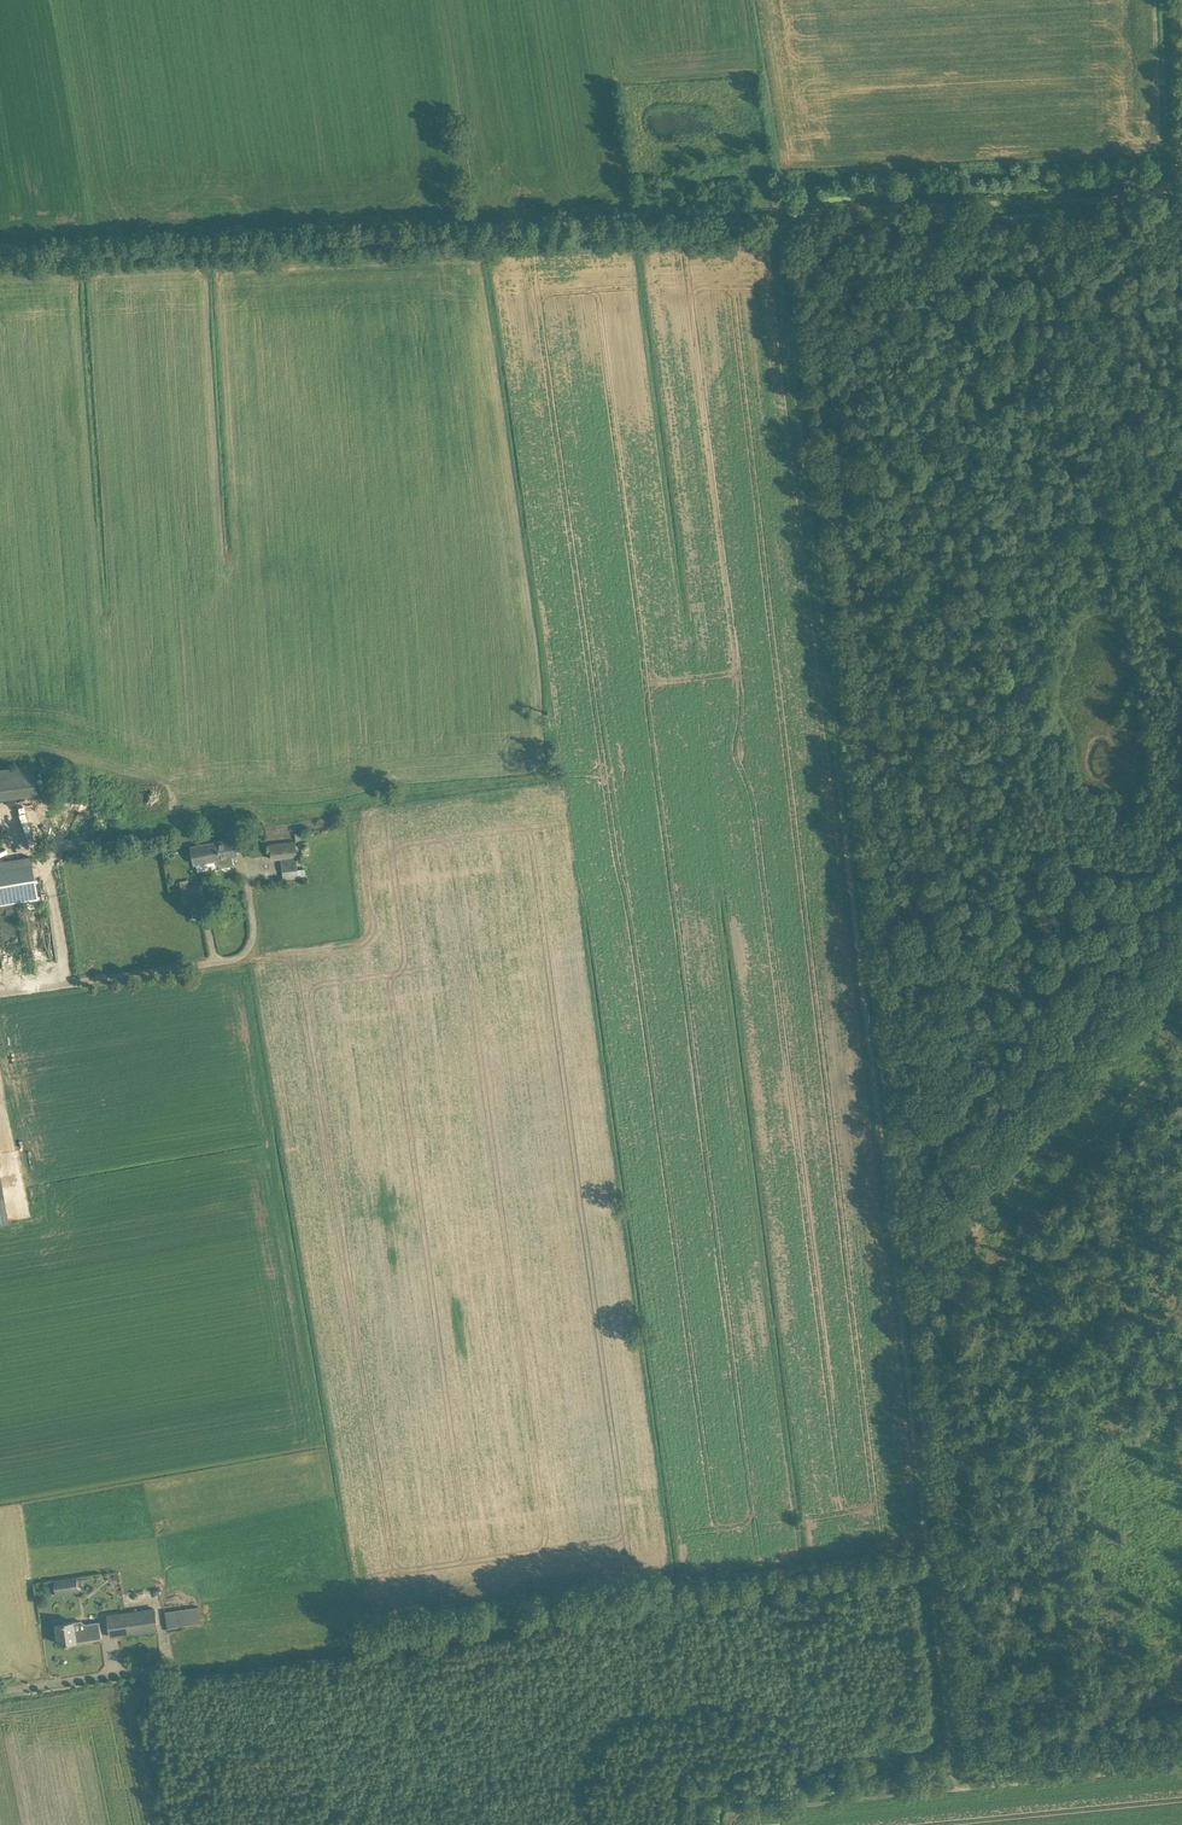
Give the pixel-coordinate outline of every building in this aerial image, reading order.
[(37,794),(33,765),(0,769),(0,799),(37,794)] [(238,855),(236,843),(235,838),(213,842),(217,859),(238,855)] [(297,856),(296,842),(295,841),(271,844),(273,859),(297,856)] [(195,863),(217,859),(213,842),(191,846),(195,863)] [(36,886),(30,856),(0,861),(0,904),(38,898),(36,886)] [(201,884),(190,886),(188,879),(180,881),(181,888),(184,902),(204,898),(201,884)] [(8,1223),(0,1177),(0,1225),(8,1223)] [(56,1594),(79,1590),(77,1575),(53,1579),(56,1594)] [(199,1605),(166,1611),(168,1627),(202,1622),(199,1605)] [(158,1629),(157,1617),(155,1606),(108,1613),(109,1624),(111,1636),(158,1629)] [(79,1617),(53,1621),(55,1632),(58,1632),(59,1644),(77,1641),(77,1640),(88,1638),(88,1639),(102,1637),(99,1620),(86,1622),(79,1617)]
